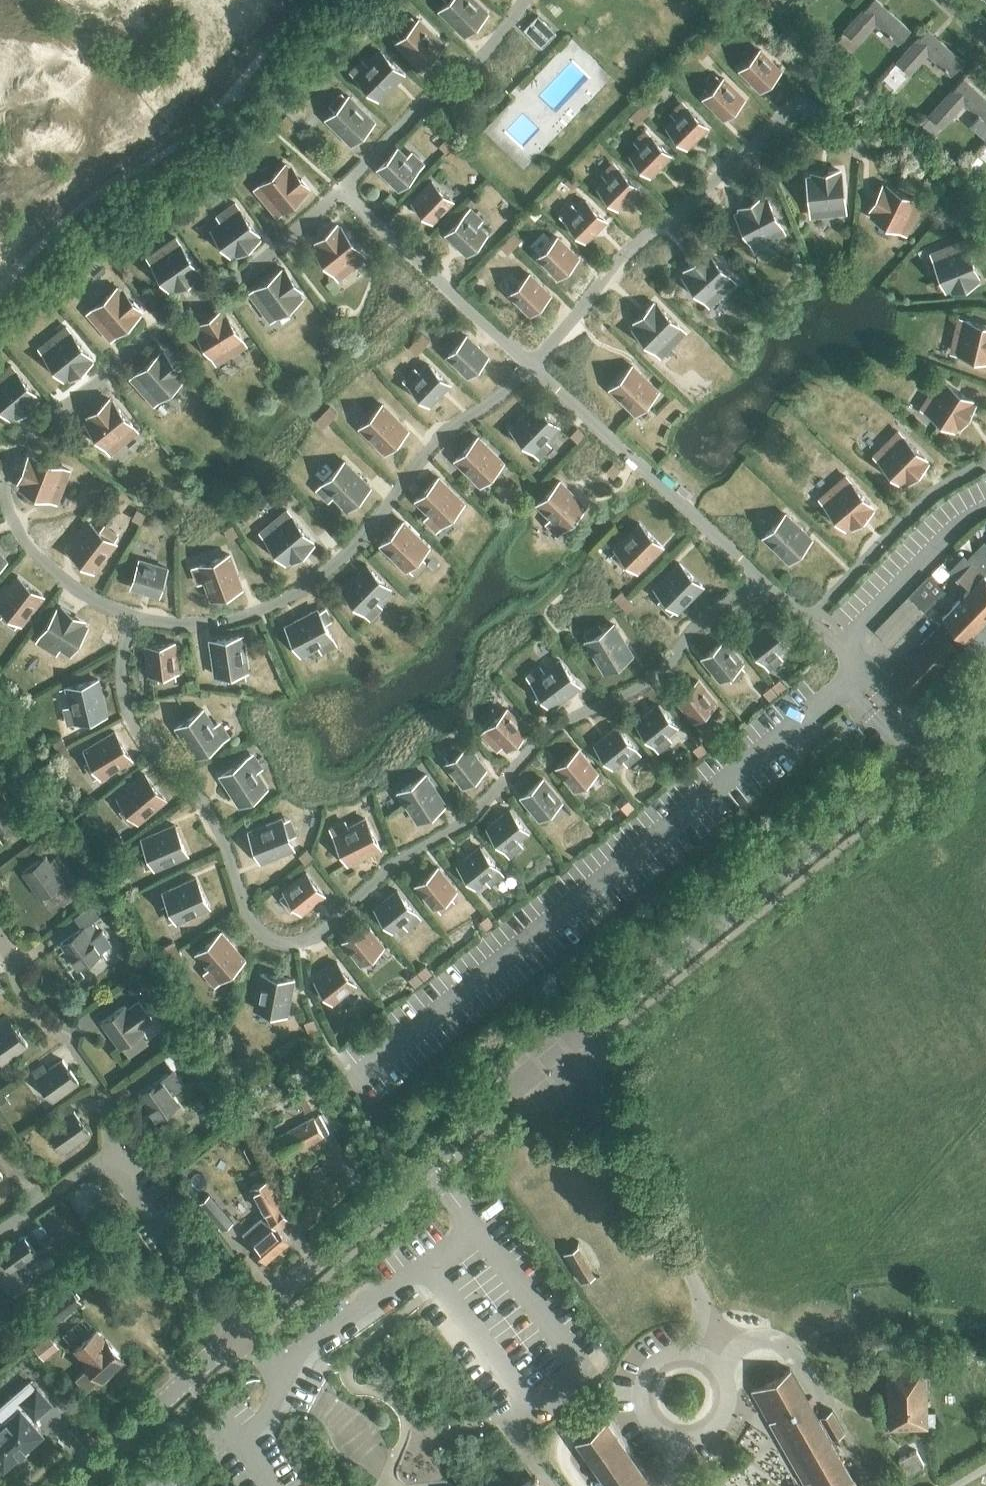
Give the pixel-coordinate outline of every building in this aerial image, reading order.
[(464,35),(487,12),(476,0),(449,0),(439,10),(464,35)] [(910,30),(878,0),(871,0),(844,30),(856,41),(876,20),(899,42),(910,30)] [(523,29),(541,46),(556,32),(538,15),(523,29)] [(362,23),(368,30),(375,23),(368,16),(362,23)] [(396,42),(421,67),(444,44),(419,19),(396,42)] [(362,37),(368,30),(362,23),(355,30),(362,37)] [(952,73),(962,61),(927,29),(893,65),(898,69),(902,64),(909,71),(928,51),(952,73)] [(701,44),(708,51),(715,44),(708,37),(701,44)] [(702,58),(708,51),(701,44),(695,51),(702,58)] [(740,69),(760,89),(780,69),(760,49),(740,69)] [(356,75),(379,98),(404,73),(381,50),(356,75)] [(963,77),(930,114),(942,125),(964,101),(980,115),(972,124),(985,136),(985,98),(963,77)] [(703,98),(723,118),(743,98),(723,78),(703,98)] [(326,118),(351,143),(374,120),(349,95),(326,118)] [(637,109),(644,116),(651,109),(644,102),(637,109)] [(667,126),(687,146),(707,126),(687,106),(667,126)] [(637,123),(644,116),(637,109),(630,116),(637,123)] [(279,121),(286,128),(293,121),(286,114),(279,121)] [(630,154),(650,175),(670,154),(650,134),(630,154)] [(439,145),(446,152),(453,145),(446,138),(439,145)] [(447,153),(454,160),(461,153),(454,146),(447,153)] [(378,168),(398,188),(418,167),(398,148),(378,168)] [(301,178),(299,180),(285,163),(260,184),(268,194),(263,198),(276,215),(307,190),(306,189),(309,187),(301,178)] [(598,187),(618,207),(638,187),(618,167),(598,187)] [(841,172),(839,173),(839,169),(828,171),(828,174),(807,176),(810,208),(822,207),(823,214),(845,212),(841,172)] [(565,181),(572,188),(579,181),(572,174),(565,181)] [(412,201),(433,220),(452,200),(432,180),(412,201)] [(886,185),(885,186),(883,184),(877,194),(880,196),(871,215),(900,230),(905,218),(912,222),(921,202),(886,185)] [(766,197),(765,197),(763,195),(753,200),(754,203),(735,213),(750,241),(761,236),(765,242),(784,232),(766,197)] [(566,220),(586,240),(606,220),(585,200),(566,220)] [(248,241),(250,244),(259,237),(257,234),(258,234),(235,202),(217,215),(222,220),(212,228),(231,254),(248,241)] [(446,234),(467,253),(486,233),(466,213),(446,234)] [(340,226),(339,226),(337,224),(328,231),(330,234),(314,247),(334,272),(344,264),(349,270),(365,256),(340,226)] [(507,239),(514,246),(521,239),(514,232),(507,239)] [(188,277),(189,279),(199,272),(197,270),(198,269),(176,236),(158,249),(162,255),(152,262),(170,289),(188,277)] [(537,257),(558,277),(577,256),(557,236),(537,257)] [(507,253),(514,246),(507,239),(500,246),(507,253)] [(966,281),(967,284),(978,279),(976,276),(977,276),(963,239),(942,247),(945,254),(934,259),(946,289),(966,281)] [(708,252),(707,253),(705,251),(696,258),(698,261),(683,275),(704,299),(714,291),(718,296),(735,281),(708,252)] [(289,279),(292,277),(285,268),(282,270),(281,269),(249,292),(262,310),(268,306),(276,316),(302,296),(289,279)] [(509,294),(530,314),(549,293),(529,274),(509,294)] [(134,301),(131,303),(117,287),(93,308),(101,317),(96,322),(110,338),(140,312),(139,311),(141,309),(134,301)] [(657,303),(656,304),(653,302),(645,310),(648,312),(633,327),(656,350),(664,341),(669,347),(685,331),(657,303)] [(225,311),(224,311),(222,309),(212,315),(214,317),(196,329),(213,356),(224,350),(227,356),(246,344),(225,311)] [(958,318),(953,339),(960,340),(957,352),(985,359),(985,324),(958,318)] [(81,364),(83,367),(92,359),(90,357),(91,356),(66,325),(49,339),(54,344),(44,352),(64,378),(81,364)] [(415,340),(423,347),(431,339),(423,332),(415,340)] [(447,356),(467,375),(487,354),(466,335),(447,356)] [(417,354),(423,347),(415,340),(409,347),(417,354)] [(169,361),(171,359),(164,350),(162,352),(161,351),(131,378),(145,394),(151,389),(159,398),(183,377),(169,361)] [(409,384),(429,404),(449,383),(428,363),(409,384)] [(29,405),(38,398),(36,395),(37,394),(11,364),(0,374),(0,404),(11,416),(27,403),(29,405)] [(610,388),(635,413),(657,389),(632,365),(610,388)] [(965,410),(968,412),(974,402),(972,401),(972,400),(939,378),(927,397),(933,401),(927,411),(954,428),(965,410)] [(113,400),(112,401),(110,398),(101,405),(103,408),(86,421),(106,446),(116,439),(120,444),(137,431),(113,400)] [(511,428),(534,451),(559,426),(535,403),(511,428)] [(323,412),(330,420),(338,412),(330,404),(323,412)] [(359,427),(384,451),(407,428),(382,404),(359,427)] [(324,426),(330,420),(323,412),(316,419),(324,426)] [(570,434),(577,441),(584,434),(577,427),(570,434)] [(916,467),(918,470),(927,461),(924,459),(925,458),(897,430),(882,446),(887,451),(878,459),(901,482),(916,467)] [(455,459),(480,484),(503,461),(478,436),(455,459)] [(62,489),(70,469),(33,455),(32,456),(29,455),(25,466),(28,467),(20,487),(51,499),(55,487),(62,489)] [(322,484),(347,508),(369,485),(344,461),(322,484)] [(606,469),(613,476),(620,469),(613,462),(606,469)] [(861,513),(863,516),(872,508),(870,506),(871,505),(845,475),(828,489),(833,495),(824,503),(845,527),(861,513)] [(423,518),(435,530),(463,501),(438,477),(416,500),(429,513),(423,518)] [(537,504),(562,528),(585,505),(559,480),(537,504)] [(132,517),(141,522),(145,513),(137,508),(132,517)] [(302,548),(304,550),(313,543),(311,540),(312,540),(286,509),(269,523),(274,529),(265,537),(286,562),(302,548)] [(763,537),(788,561),(811,537),(785,513),(763,537)] [(380,544),(405,569),(428,546),(403,521),(380,544)] [(69,550),(94,570),(116,542),(90,522),(69,550)] [(614,547),(637,570),(662,545),(639,522),(614,547)] [(224,531),(230,539),(238,533),(232,525),(224,531)] [(199,565),(211,598),(242,587),(230,554),(199,565)] [(132,586),(159,594),(167,567),(140,559),(132,586)] [(985,572),(972,560),(956,575),(969,588),(942,615),(965,638),(985,617),(985,571),(985,572)] [(654,586),(677,610),(702,585),(679,562),(654,586)] [(342,589),(365,612),(389,587),(366,564),(342,589)] [(875,629),(891,645),(944,589),(928,574),(875,629)] [(22,623),(43,595),(18,575),(0,598),(0,606),(22,623)] [(621,604),(627,597),(620,590),(613,597),(621,604)] [(627,597),(621,604),(628,611),(634,604),(627,597)] [(69,614),(71,611),(61,605),(59,608),(58,607),(37,641),(56,652),(59,646),(70,653),(87,625),(69,614)] [(325,623),(333,619),(327,607),(319,611),(317,608),(286,625),(301,653),(332,637),(325,623)] [(747,640),(765,662),(787,644),(769,622),(747,640)] [(585,640),(604,670),(631,653),(613,623),(585,640)] [(911,687),(917,693),(962,646),(940,624),(890,675),(907,691),(911,687)] [(210,639),(215,674),(247,669),(242,635),(210,639)] [(702,657),(720,679),(742,661),(724,639),(702,657)] [(159,681),(178,679),(176,670),(178,670),(174,642),(146,645),(150,673),(158,672),(159,681)] [(531,680),(551,706),(579,685),(559,659),(531,680)] [(186,680),(189,689),(198,687),(196,677),(186,680)] [(771,684),(778,692),(785,685),(779,678),(771,684)] [(98,679),(67,686),(75,720),(106,713),(98,679)] [(675,697),(693,719),(715,702),(697,680),(675,697)] [(762,691),(769,699),(776,693),(770,685),(762,691)] [(636,722),(654,744),(676,726),(658,704),(636,722)] [(486,728),(506,748),(526,728),(507,708),(486,728)] [(176,727),(195,756),(223,738),(203,709),(176,727)] [(595,743),(612,765),(634,748),(617,726),(595,743)] [(85,749),(102,776),(131,758),(115,730),(85,749)] [(57,749),(66,745),(61,736),(53,740),(57,749)] [(693,748),(699,755),(706,749),(700,742),(693,748)] [(66,745),(57,749),(62,758),(70,753),(66,745)] [(445,763),(463,785),(485,767),(467,745),(445,763)] [(556,767),(574,789),(596,771),(578,749),(556,767)] [(220,775),(239,804),(267,787),(248,757),(220,775)] [(118,796),(138,820),(166,798),(145,773),(118,796)] [(399,791),(418,821),(445,803),(426,773),(399,791)] [(521,796),(539,818),(561,800),(543,778),(521,796)] [(16,787),(25,799),(34,793),(25,781),(16,787)] [(17,816),(0,791),(0,828),(17,816)] [(634,808),(629,802),(622,807),(627,813),(634,808)] [(487,827),(505,849),(527,831),(509,809),(487,827)] [(249,830),(261,861),(294,848),(282,818),(249,830)] [(334,833),(349,862),(380,847),(365,818),(334,833)] [(142,838),(155,867),(187,854),(174,824),(142,838)] [(117,846),(126,840),(120,832),(112,838),(117,846)] [(126,840),(117,846),(123,854),(131,848),(126,840)] [(458,864),(476,886),(498,868),(480,846),(458,864)] [(307,848),(299,854),(305,862),(313,856),(307,848)] [(23,871),(41,897),(64,881),(46,855),(23,871)] [(416,885),(434,907),(456,889),(438,867),(416,885)] [(284,889),(302,911),(324,894),(306,872),(284,889)] [(164,891),(177,921),(209,906),(196,877),(164,891)] [(375,907),(393,929),(415,912),(397,890),(375,907)] [(480,920),(486,928),(494,922),(488,914),(480,920)] [(80,968),(102,952),(100,948),(109,941),(100,927),(97,929),(91,920),(61,942),(80,968)] [(343,941),(361,963),(383,945),(365,923),(343,941)] [(197,953),(220,979),(244,958),(221,932),(197,953)] [(170,953),(179,948),(173,939),(165,945),(170,953)] [(179,948),(170,953),(176,962),(185,956),(179,948)] [(315,979),(333,1001),(355,983),(337,961),(315,979)] [(416,972),(422,979),(430,974),(424,966),(416,972)] [(415,986),(422,979),(416,972),(409,978),(415,986)] [(255,1007),(287,1013),(293,979),(261,973),(255,1007)] [(141,1027),(153,1018),(139,998),(127,1007),(125,1004),(102,1020),(121,1046),(143,1030),(141,1027)] [(304,1021),(308,1030),(317,1027),(313,1018),(304,1021)] [(1,1064),(27,1045),(11,1023),(0,1031),(0,1063),(1,1064)] [(36,1079),(52,1101),(78,1083),(62,1060),(36,1079)] [(139,1092),(157,1118),(180,1102),(173,1092),(185,1084),(173,1068),(139,1092)] [(47,1129),(63,1151),(89,1133),(73,1110),(47,1129)] [(274,1138),(284,1155),(329,1131),(319,1114),(274,1138)] [(245,1237),(265,1260),(289,1239),(278,1227),(289,1218),(277,1203),(280,1200),(268,1177),(251,1186),(265,1213),(248,1228),(252,1231),(245,1237)] [(200,1201),(223,1230),(233,1222),(209,1193),(200,1201)] [(10,1269),(34,1252),(23,1235),(0,1251),(0,1255),(10,1269)] [(69,1289),(43,1310),(54,1324),(80,1302),(69,1289)] [(105,1338),(105,1339),(96,1329),(74,1348),(83,1358),(101,1379),(124,1359),(105,1338)] [(35,1347),(44,1357),(57,1346),(49,1335),(35,1347)] [(933,1410),(927,1410),(925,1362),(926,1362),(926,1353),(887,1356),(888,1366),(890,1424),(927,1423),(933,1422),(933,1410)] [(790,1367),(752,1389),(807,1485),(858,1485),(790,1367)] [(4,1467),(43,1433),(30,1418),(33,1415),(35,1417),(51,1402),(37,1386),(35,1387),(30,1381),(0,1407),(0,1463),(4,1467)] [(820,1415),(833,1438),(846,1430),(833,1408),(820,1415)] [(613,1485),(648,1485),(602,1422),(579,1438),(613,1485)] [(899,1458),(906,1473),(924,1463),(916,1449),(899,1458)] [(535,1475),(534,1475),(520,1485),(543,1485),(535,1475)]
